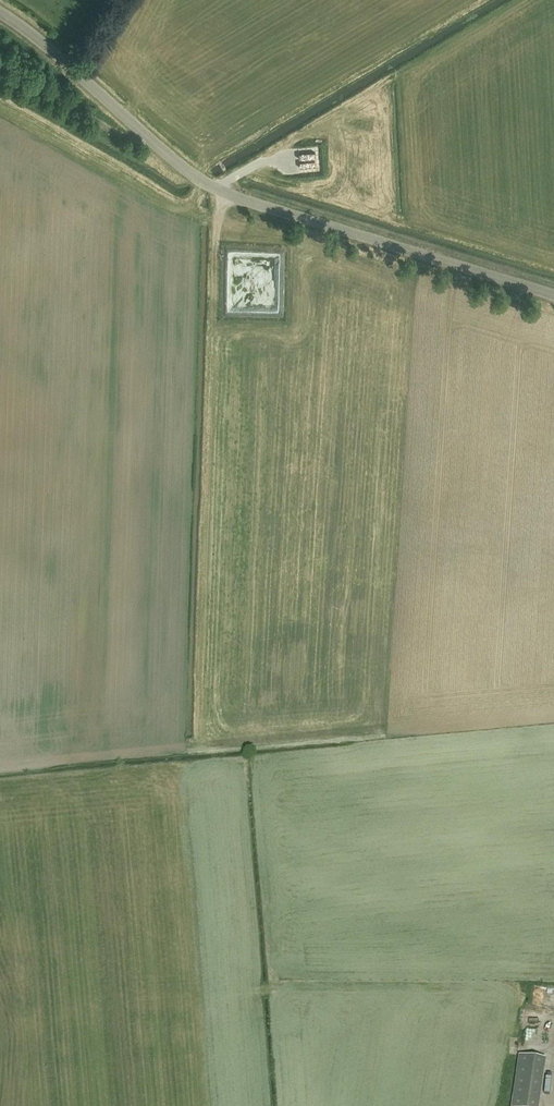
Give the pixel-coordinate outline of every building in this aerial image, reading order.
[(282,312),(284,253),(231,252),(230,264),(236,264),(235,298),(230,298),(230,311),(250,312),(250,309),(261,309),(261,312),(282,312)] [(537,990),(537,1003),(553,1004),(553,990),(537,990)] [(526,1017),(526,1024),(542,1025),(543,1016),(535,1015),(535,1017),(526,1017)] [(545,1059),(519,1056),(512,1105),(538,1105),(545,1059)]
